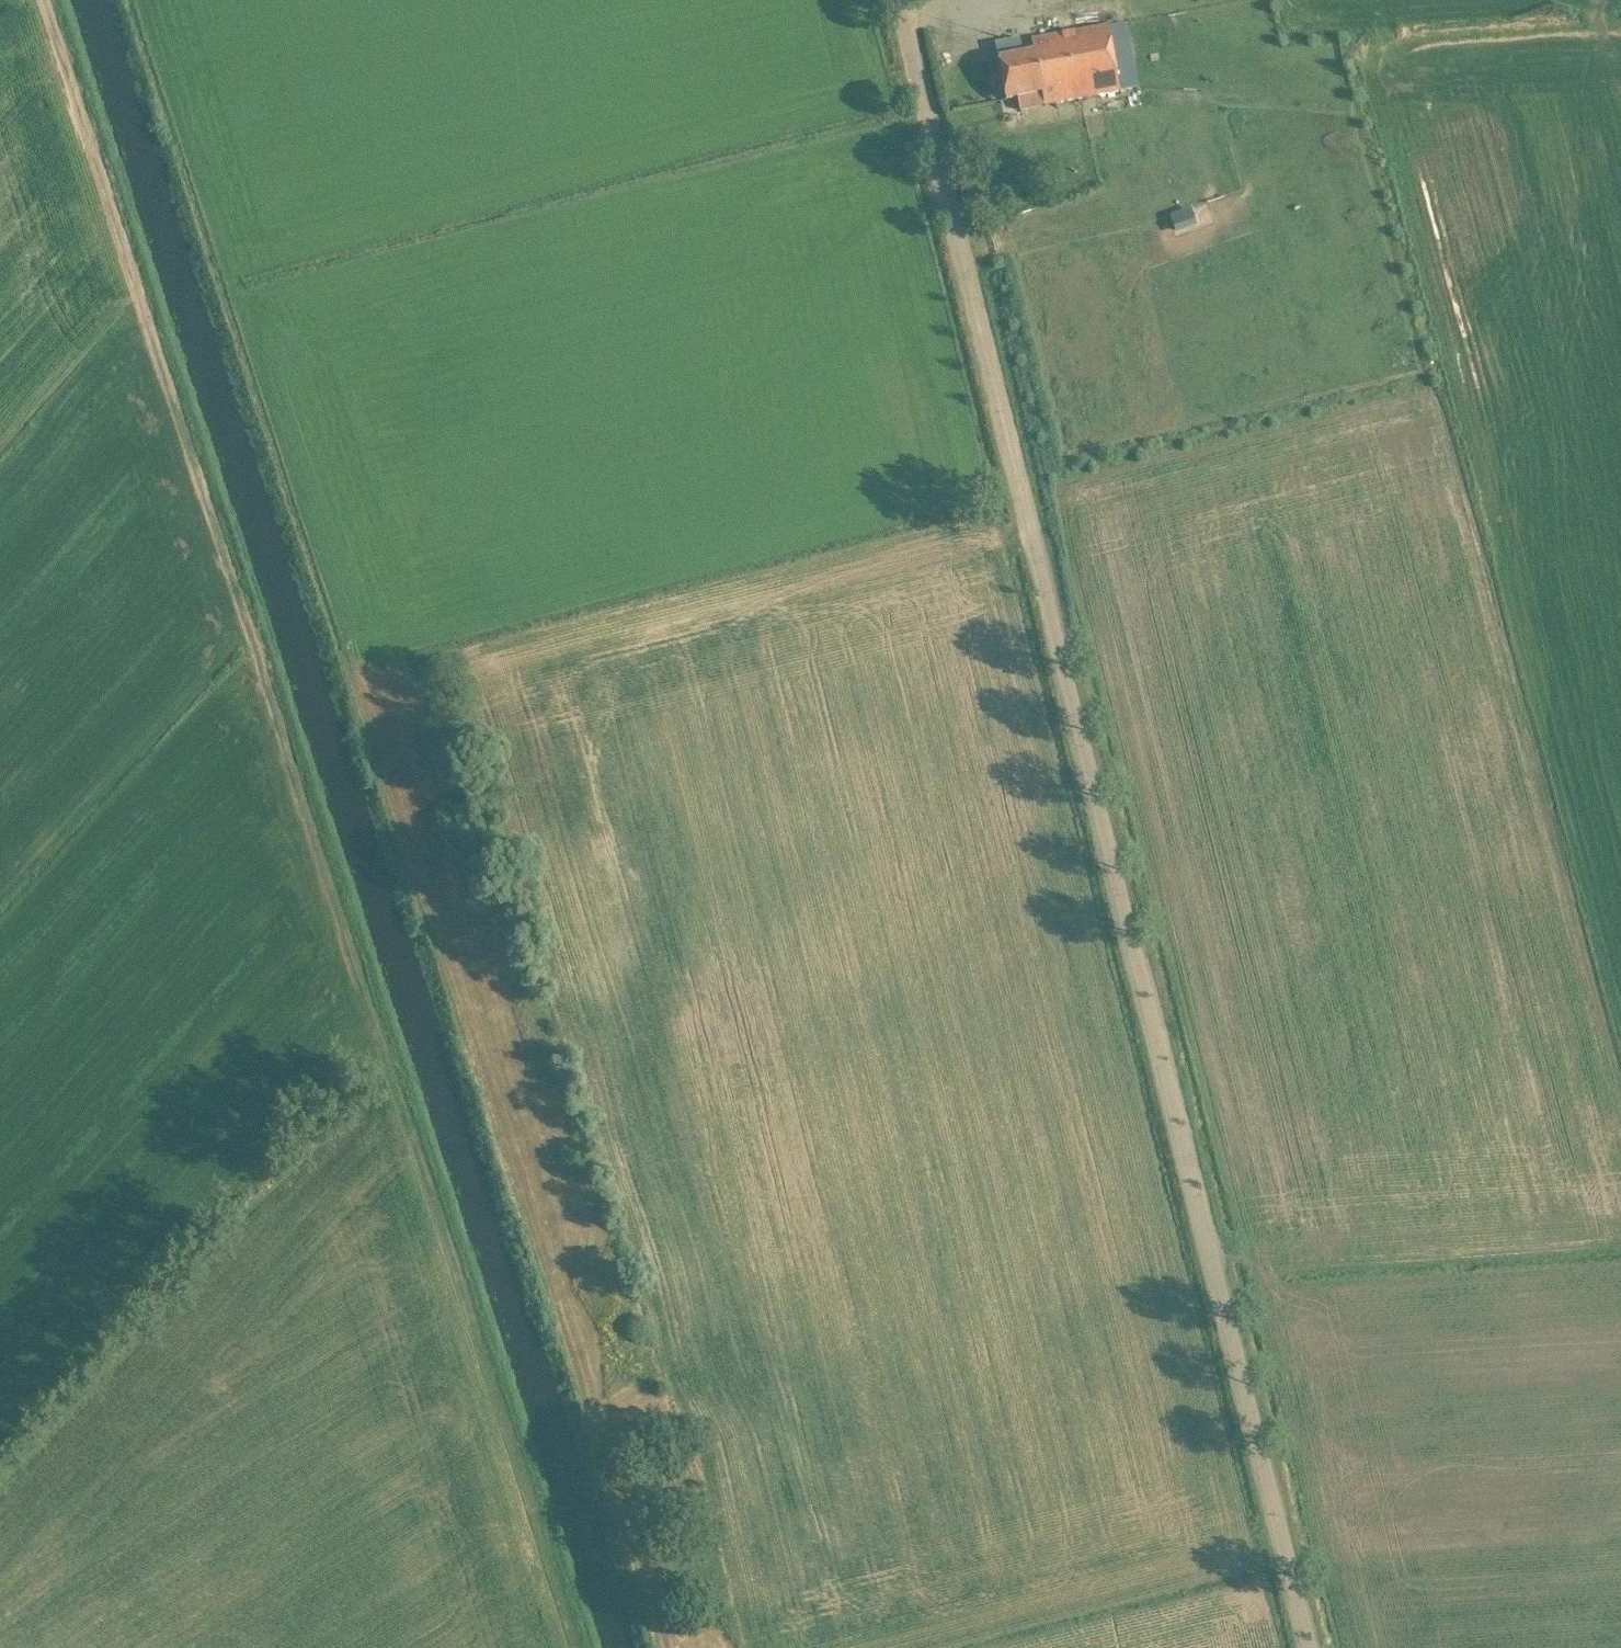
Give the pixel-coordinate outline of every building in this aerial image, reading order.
[(1045,105),(1060,102),(1122,90),(1109,25),(1048,37),(1032,40),(1035,52),(1023,54),(1020,38),(996,43),(1006,100),(1043,93),(1045,105)]
